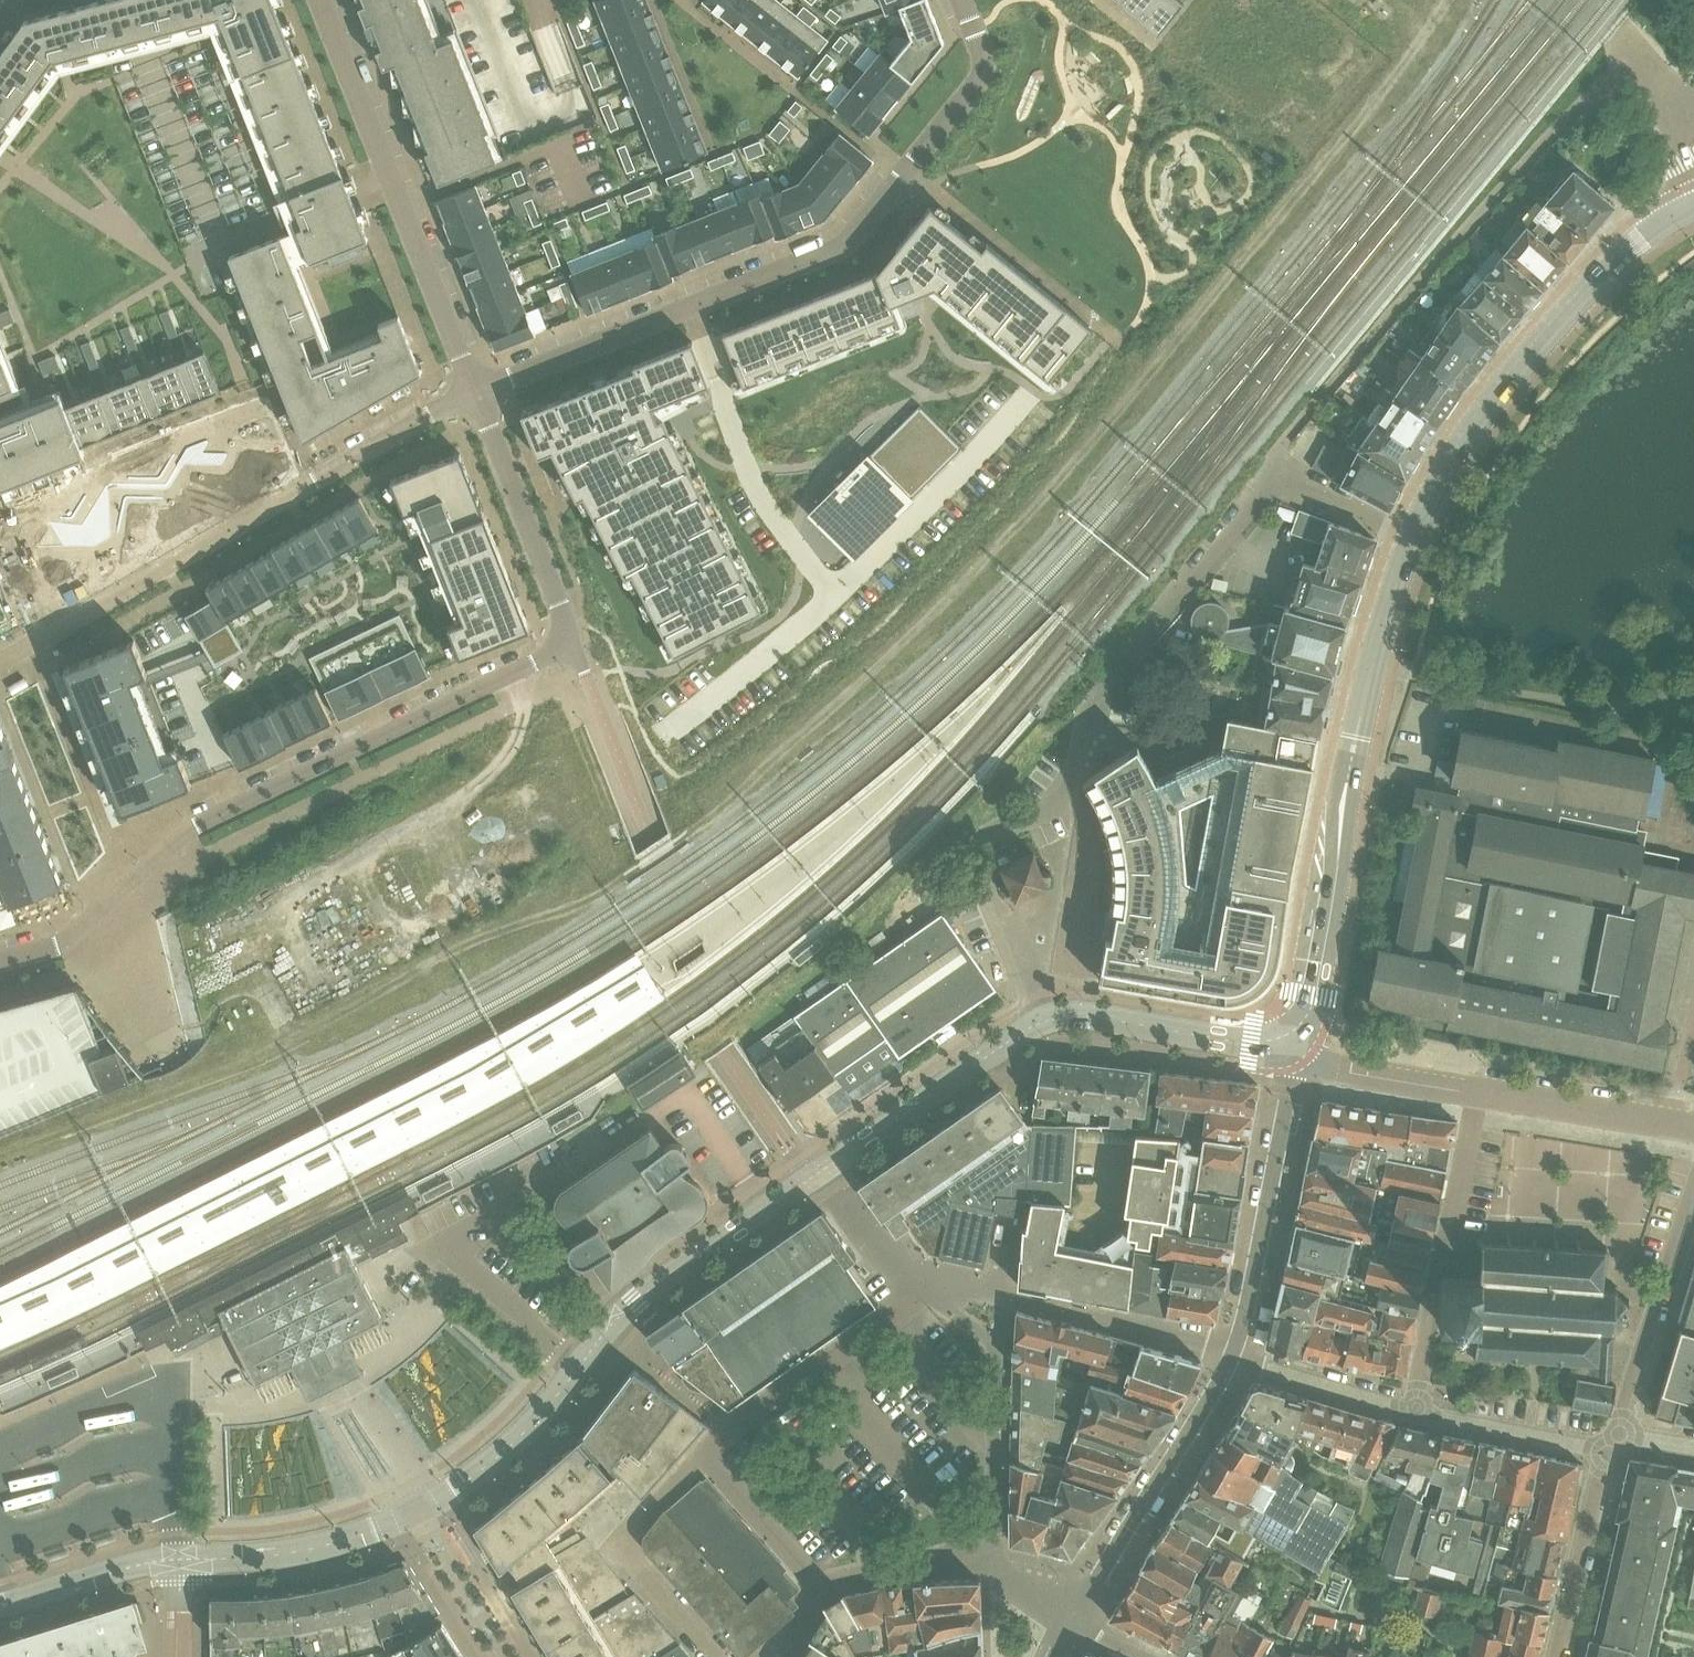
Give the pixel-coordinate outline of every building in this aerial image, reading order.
[(17,31),(57,61),(69,58),(107,47),(139,39),(202,22),(202,20),(197,0),(104,0),(25,21),(17,31)] [(202,20),(203,20),(203,19),(220,13),(305,227),(298,229),(311,262),(368,239),(273,0),(197,0),(202,20)] [(572,130),(561,101),(558,94),(521,3),(521,0),(366,0),(366,2),(358,5),(365,23),(373,20),(383,45),(375,48),(383,67),(395,62),(430,149),(425,151),(438,183),(502,158),(572,130)] [(604,22),(648,4),(647,0),(595,0),(604,22)] [(727,21),(744,0),(704,0),(703,2),(727,21)] [(779,3),(776,0),(744,0),(727,21),(751,39),(779,3)] [(915,0),(881,0),(885,12),(898,7),(915,0)] [(911,38),(944,42),(927,0),(915,0),(898,7),(902,15),(911,38)] [(1121,7),(1138,21),(1156,0),(1127,0),(1121,7)] [(1180,0),(1156,0),(1138,21),(1157,36),(1184,3),(1180,0)] [(796,16),(779,3),(751,39),(774,58),(803,21),(796,16)] [(604,22),(612,43),(657,25),(648,4),(604,22)] [(803,21),(811,11),(804,5),(796,16),(803,21)] [(842,17),(831,9),(826,16),(836,24),(842,17)] [(818,16),(811,11),(803,21),(810,27),(818,16)] [(572,34),(580,31),(576,19),(567,22),(572,34)] [(803,21),(774,58),(798,77),(827,40),(810,27),(803,21)] [(612,43),(620,64),(665,46),(657,25),(612,43)] [(54,60),(55,61),(57,61),(17,31),(0,55),(0,133),(54,60)] [(585,43),(580,31),(572,34),(577,47),(585,43)] [(833,46),(840,52),(848,41),(841,36),(833,46)] [(944,42),(911,38),(896,57),(890,64),(913,82),(944,42)] [(665,46),(620,64),(629,85),(673,67),(665,46)] [(879,55),(890,64),(896,57),(885,48),(879,55)] [(827,54),(819,64),(826,70),(834,59),(827,54)] [(913,82),(890,64),(879,55),(865,73),(899,99),(913,82)] [(589,76),(597,73),(592,61),(584,64),(589,76)] [(826,70),(819,64),(810,74),(817,80),(826,70)] [(637,106),(681,88),(673,67),(629,85),(637,106)] [(602,85),(597,73),(589,76),(594,89),(602,85)] [(885,117),(899,99),(865,73),(851,91),(885,117)] [(645,127),(690,109),(681,88),(637,106),(645,127)] [(885,117),(851,91),(836,109),(870,136),(885,117)] [(803,106),(796,100),(787,111),(794,116),(803,106)] [(605,118),(614,115),(609,103),(601,106),(605,118)] [(698,130),(690,109),(645,127),(654,148),(698,130)] [(619,127),(614,115),(605,118),(610,130),(619,127)] [(774,127),(785,135),(790,129),(780,120),(774,127)] [(785,135),(774,127),(769,134),(779,142),(785,135)] [(707,152),(698,130),(654,148),(662,170),(707,152)] [(839,133),(825,151),(858,178),(873,160),(839,133)] [(760,140),(752,144),(757,156),(765,153),(760,140)] [(757,156),(752,144),(743,147),(748,160),(757,156)] [(617,148),(622,160),(630,157),(625,145),(617,148)] [(736,160),(733,151),(720,156),(723,165),(736,160)] [(825,151),(811,168),(844,195),(858,178),(825,151)] [(723,165),(720,156),(708,161),(711,170),(723,165)] [(630,157),(622,160),(627,172),(635,169),(630,157)] [(678,173),(682,181),(694,176),(691,168),(678,173)] [(844,195),(811,168),(799,183),(825,219),(844,195)] [(1573,169),(1545,202),(1587,237),(1614,204),(1573,169)] [(517,186),(526,182),(521,170),(512,173),(517,186)] [(682,181),(678,173),(666,178),(669,186),(682,181)] [(799,183),(782,190),(798,230),(825,219),(799,183)] [(484,207),(476,185),(436,201),(445,222),(484,207)] [(649,185),(636,190),(640,198),(652,193),(649,185)] [(640,198),(636,190),(624,195),(627,203),(640,198)] [(759,194),(777,238),(798,230),(782,190),(762,198),(760,193),(759,194)] [(777,238),(759,194),(738,202),(754,242),(774,234),(776,238),(777,238)] [(529,214),(537,211),(532,198),(524,201),(529,214)] [(610,210),(607,201),(594,206),(598,215),(610,210)] [(717,210),(733,250),(754,242),(738,202),(717,210)] [(1528,206),(1518,218),(1568,260),(1587,237),(1545,202),(1545,203),(1537,214),(1528,206)] [(598,215),(594,206),(582,211),(585,219),(598,215)] [(911,259),(878,272),(898,321),(919,313),(912,297),(935,288),(946,297),(950,292),(963,302),(959,307),(972,317),(976,313),(988,323),(984,328),(997,338),(1002,333),(1014,344),(1010,349),(1023,359),(1027,354),(1040,365),(1036,370),(1047,379),(1048,380),(1091,328),(986,242),(981,248),(930,206),(896,248),(911,259)] [(493,228),(484,207),(445,222),(453,244),(493,228)] [(733,250),(717,210),(696,219),(712,258),(733,250)] [(537,211),(529,214),(534,226),(542,223),(537,211)] [(566,217),(553,222),(557,231),(569,226),(566,217)] [(1510,243),(1502,252),(1502,253),(1544,288),(1568,260),(1518,218),(1518,219),(1503,237),(1510,243)] [(696,219),(676,227),(691,266),(712,258),(696,219)] [(691,266),(676,227),(655,235),(672,279),(673,279),(671,274),(677,272),(691,266)] [(493,228),(453,244),(461,265),(501,249),(493,228)] [(655,240),(635,248),(651,288),(672,279),(655,235),(654,236),(655,240)] [(282,236),(230,256),(242,286),(274,368),(303,441),(421,373),(399,316),(379,324),(381,331),(383,336),(330,357),(282,236)] [(547,255),(556,252),(551,239),(543,243),(547,255)] [(359,244),(327,256),(331,266),(363,254),(359,244)] [(1484,275),(1484,276),(1525,311),(1544,288),(1502,253),(1502,252),(1496,247),(1477,269),(1484,275)] [(635,248),(614,256),(630,296),(651,288),(635,248)] [(509,270),(501,249),(461,265),(470,286),(509,270)] [(561,264),(556,252),(547,255),(552,268),(561,264)] [(614,256),(593,265),(609,305),(630,296),(614,256)] [(593,265),(572,274),(587,313),(609,305),(593,265)] [(518,291),(509,270),(470,286),(478,307),(518,291)] [(878,272),(722,334),(743,387),(744,386),(759,380),(756,374),(771,368),(774,374),(790,368),(787,362),(802,356),(804,362),(820,356),(818,350),(833,344),(835,350),(851,343),(849,337),(863,332),(866,337),(882,331),(880,325),(894,319),(897,325),(899,324),(898,321),(878,272)] [(1484,276),(1460,303),(1501,339),(1525,311),(1484,276)] [(572,293),(568,281),(559,284),(564,297),(572,293)] [(518,291),(478,307),(486,328),(526,312),(518,291)] [(577,306),(572,293),(564,297),(569,309),(577,306)] [(1440,331),(1439,331),(1479,365),(1501,339),(1460,303),(1459,303),(1451,315),(1443,310),(1432,325),(1440,331)] [(10,308),(2,312),(7,325),(15,321),(10,308)] [(165,325),(173,322),(168,309),(160,312),(165,325)] [(535,334),(526,312),(486,328),(495,350),(535,334)] [(170,338),(178,335),(173,322),(165,325),(170,338)] [(125,341),(133,338),(128,325),(120,328),(125,341)] [(1439,331),(1419,361),(1458,392),(1463,384),(1479,365),(1439,331)] [(130,353),(138,350),(133,338),(125,341),(130,353)] [(86,357),(94,353),(89,341),(81,344),(86,357)] [(688,343),(531,410),(552,451),(557,449),(564,467),(657,419),(652,406),(708,384),(709,384),(688,343)] [(15,387),(0,350),(0,393),(15,387)] [(220,391),(204,350),(183,359),(199,400),(220,391)] [(91,369),(99,366),(94,353),(86,357),(91,369)] [(46,358),(51,371),(60,368),(55,355),(46,358)] [(43,374),(51,371),(46,358),(38,362),(43,374)] [(199,400),(183,359),(163,367),(179,407),(199,400)] [(1419,361),(1399,390),(1439,419),(1458,392),(1419,361)] [(179,407),(163,367),(144,375),(160,415),(179,407)] [(160,415),(144,375),(124,382),(140,423),(160,415)] [(140,423),(124,382),(104,390),(120,431),(140,423)] [(120,431),(104,390),(84,398),(101,439),(120,431)] [(1383,396),(1371,413),(1422,447),(1436,423),(1439,419),(1399,390),(1390,401),(1383,396)] [(60,391),(0,414),(0,487),(85,454),(82,446),(81,447),(64,406),(66,405),(60,391)] [(101,439),(84,398),(66,405),(64,406),(81,447),(82,446),(101,439)] [(869,454),(809,514),(852,557),(962,448),(946,432),(919,405),(869,455),(869,454)] [(1364,439),(1357,449),(1405,477),(1422,447),(1371,413),(1356,434),(1364,439)] [(657,419),(564,467),(568,479),(566,480),(576,499),(583,495),(625,577),(632,573),(674,654),(712,635),(721,630),(762,609),(677,444),(663,417),(657,419)] [(1389,506),(1405,477),(1357,449),(1347,442),(1337,462),(1319,453),(1312,466),(1389,506)] [(242,450),(180,476),(192,505),(255,478),(242,450)] [(460,452),(391,480),(404,513),(419,507),(442,566),(428,572),(441,605),(462,597),(470,616),(448,625),(460,655),(529,627),(460,452)] [(192,610),(185,615),(215,666),(244,650),(226,619),(292,581),(291,580),(379,529),(360,496),(271,548),(271,549),(206,587),(209,593),(213,599),(205,603),(199,607),(192,610)] [(205,527),(231,518),(226,504),(201,512),(205,527)] [(40,507),(1,520),(12,553),(51,540),(40,507)] [(1291,531),(1308,537),(1321,541),(1314,565),(1361,580),(1375,538),(1315,515),(1299,510),(1291,531)] [(1286,607),(1346,623),(1361,580),(1314,565),(1305,563),(1299,586),(1298,585),(1294,597),(1291,608),(1286,607)] [(1262,653),(1266,639),(1277,642),(1273,656),(1271,656),(1270,660),(1333,673),(1346,623),(1286,607),(1282,624),(1271,621),(1227,628),(1228,625),(1229,619),(1229,615),(1227,610),(1224,607),(1221,604),(1216,602),(1213,601),(1206,601),(1201,603),(1197,606),(1195,608),(1192,613),(1191,617),(1191,623),(1192,627),(1194,631),(1198,634),(1202,636),(1262,653)] [(403,621),(312,664),(339,719),(429,675),(403,621)] [(98,654),(65,667),(122,811),(134,806),(191,783),(190,781),(184,784),(132,653),(138,650),(134,639),(131,640),(98,654)] [(1270,660),(1264,692),(1326,704),(1326,702),(1333,673),(1270,660)] [(268,711),(223,733),(240,767),(287,744),(286,742),(331,720),(315,686),(268,709),(268,711)] [(1264,692),(1259,720),(1266,721),(1265,725),(1319,734),(1320,734),(1326,704),(1264,692)] [(1108,910),(1116,912),(1110,938),(1106,937),(1100,967),(1097,980),(1134,987),(1169,993),(1213,1001),(1222,1002),(1226,1002),(1233,1002),(1239,1001),(1243,1000),(1245,999),(1249,997),(1253,995),(1257,992),(1262,988),(1264,987),(1267,984),(1270,979),(1272,976),(1274,972),(1276,969),(1277,967),(1278,963),(1279,959),(1282,946),(1292,871),(1306,802),(1319,734),(1265,725),(1227,717),(1221,750),(1156,780),(1147,763),(1137,746),(1082,782),(1087,789),(1090,795),(1094,802),(1097,808),(1100,815),(1102,822),(1105,829),(1107,836),(1108,841),(1109,845),(1110,853),(1111,860),(1111,867),(1112,872),(1112,879),(1111,889),(1110,899),(1110,904),(1108,910)] [(9,901),(10,903),(17,901),(18,905),(58,889),(56,885),(63,883),(0,725),(0,904),(9,901)] [(1453,780),(1450,792),(1416,785),(1411,811),(1423,813),(1395,950),(1380,947),(1370,997),(1405,1004),(1429,1009),(1431,1010),(1450,1014),(1448,1023),(1557,1044),(1661,1065),(1665,1042),(1675,1039),(1677,1029),(1669,1022),(1662,1020),(1684,912),(1693,914),(1693,872),(1676,868),(1679,856),(1642,849),(1646,831),(1637,829),(1640,817),(1643,817),(1655,759),(1561,740),(1559,749),(1463,730),(1456,762),(1439,758),(1436,774),(1453,777),(1453,780)] [(1050,882),(1050,872),(1044,872),(1034,851),(1002,865),(1011,886),(1007,892),(1015,898),(1016,897),(1017,898),(1037,889),(1049,884),(1048,882),(1050,882)] [(848,1090),(899,1054),(938,1027),(995,987),(942,912),(885,951),(846,979),(795,1015),(748,1047),(751,1050),(750,1054),(754,1059),(757,1059),(789,1105),(836,1072),(848,1090)] [(144,1074),(106,1023),(77,985),(0,1006),(0,1133),(144,1074)] [(644,1101),(691,1070),(680,1053),(633,1084),(644,1101)] [(1043,1055),(1033,1111),(1043,1113),(1045,1101),(1057,1102),(1065,1058),(1043,1055)] [(1085,1061),(1065,1058),(1057,1102),(1070,1104),(1068,1115),(1078,1117),(1085,1061)] [(1085,1061),(1078,1117),(1088,1118),(1090,1106),(1101,1108),(1107,1064),(1085,1061)] [(1110,1121),(1119,1123),(1124,1097),(1129,1067),(1107,1064),(1101,1108),(1112,1109),(1110,1121)] [(1129,1067),(1124,1097),(1145,1100),(1150,1070),(1129,1067)] [(1210,1077),(1185,1073),(1178,1129),(1177,1131),(1195,1133),(1197,1121),(1204,1122),(1206,1106),(1210,1077)] [(1206,1106),(1253,1112),(1258,1083),(1210,1077),(1206,1106)] [(1000,1086),(860,1184),(882,1216),(884,1215),(896,1232),(909,1223),(929,1252),(940,1255),(952,1199),(995,1209),(1023,1214),(1024,1198),(1030,1199),(1037,1200),(1065,1202),(1069,1202),(1075,1126),(1027,1124),(1022,1118),(1001,1087),(1000,1086)] [(1145,1100),(1124,1097),(1119,1123),(1119,1127),(1121,1128),(1141,1128),(1141,1126),(1130,1125),(1132,1111),(1142,1113),(1145,1100)] [(1373,1146),(1374,1140),(1379,1109),(1348,1104),(1320,1100),(1313,1135),(1340,1140),(1373,1146)] [(1248,1139),(1253,1112),(1206,1106),(1204,1122),(1197,1121),(1195,1133),(1248,1139)] [(1411,1114),(1379,1109),(1374,1140),(1373,1146),(1387,1149),(1386,1156),(1445,1173),(1456,1121),(1411,1114)] [(558,1198),(557,1200),(557,1204),(558,1208),(558,1209),(558,1211),(559,1211),(559,1213),(560,1214),(562,1216),(568,1221),(572,1224),(576,1226),(580,1229),(583,1232),(574,1239),(572,1241),(571,1242),(571,1243),(570,1245),(570,1246),(570,1247),(569,1250),(570,1253),(570,1255),(572,1258),(573,1260),(576,1261),(578,1262),(580,1263),(582,1263),(583,1263),(593,1260),(606,1280),(629,1264),(639,1255),(644,1249),(647,1245),(648,1243),(651,1240),(655,1236),(660,1232),(665,1239),(699,1215),(704,1210),(706,1207),(706,1205),(707,1203),(707,1200),(707,1199),(707,1197),(706,1195),(704,1191),(702,1188),(699,1184),(696,1182),(692,1179),(686,1175),(683,1173),(680,1170),(693,1161),(683,1146),(682,1145),(680,1144),(679,1143),(677,1142),(675,1142),(673,1142),(672,1143),(670,1143),(664,1147),(651,1128),(569,1184),(564,1188),(560,1192),(559,1194),(558,1196),(558,1198)] [(1207,1235),(1232,1240),(1247,1141),(1198,1134),(1198,1137),(1185,1135),(1184,1136),(1180,1135),(1180,1136),(1135,1133),(1124,1211),(1130,1211),(1126,1233),(1136,1234),(1135,1241),(1158,1244),(1161,1229),(1183,1232),(1184,1232),(1207,1235)] [(1387,1149),(1373,1146),(1340,1140),(1313,1135),(1307,1164),(1343,1172),(1381,1181),(1386,1156),(1387,1149)] [(1439,1202),(1445,1173),(1386,1156),(1381,1181),(1380,1187),(1439,1202)] [(1380,1187),(1381,1181),(1343,1172),(1307,1164),(1303,1187),(1337,1194),(1376,1204),(1380,1187)] [(217,1194),(228,1215),(234,1214),(241,1212),(247,1209),(254,1206),(259,1202),(263,1198),(266,1194),(265,1193),(270,1190),(260,1172),(255,1173),(248,1174),(241,1176),(232,1181),(227,1185),(222,1189),(217,1194)] [(293,1193),(313,1187),(308,1172),(288,1179),(293,1193)] [(1300,1201),(1372,1219),(1376,1204),(1337,1194),(1303,1187),(1300,1201)] [(1372,1219),(1376,1220),(1392,1224),(1432,1234),(1439,1202),(1380,1187),(1376,1204),(1372,1219)] [(940,1255),(983,1265),(995,1209),(952,1199),(940,1255)] [(1056,1246),(1064,1203),(1037,1200),(1031,1228),(1022,1227),(1018,1284),(1128,1306),(1133,1262),(1056,1246)] [(1300,1201),(1296,1220),(1371,1239),(1376,1220),(1372,1219),(1300,1201)] [(684,1307),(745,1396),(761,1385),(775,1375),(789,1365),(803,1355),(817,1345),(832,1335),(846,1325),(860,1315),(874,1304),(846,1264),(856,1257),(822,1209),(684,1307)] [(367,1248),(404,1229),(399,1219),(396,1214),(359,1232),(367,1248)] [(1296,1220),(1287,1258),(1343,1272),(1361,1277),(1366,1257),(1377,1260),(1381,1242),(1371,1239),(1296,1220)] [(1428,1253),(1432,1234),(1392,1224),(1388,1243),(1428,1253)] [(1173,1255),(1227,1263),(1232,1240),(1207,1235),(1184,1232),(1183,1232),(1161,1229),(1157,1252),(1157,1253),(1173,1255)] [(1480,1279),(1463,1279),(1442,1277),(1440,1318),(1465,1320),(1464,1352),(1475,1353),(1475,1358),(1479,1358),(1479,1353),(1502,1355),(1501,1360),(1505,1360),(1506,1355),(1525,1356),(1525,1361),(1529,1361),(1529,1356),(1548,1358),(1547,1363),(1551,1363),(1551,1358),(1570,1359),(1570,1365),(1573,1365),(1570,1380),(1577,1382),(1576,1388),(1573,1406),(1593,1410),(1612,1413),(1617,1384),(1612,1383),(1615,1335),(1614,1329),(1624,1320),(1629,1322),(1630,1319),(1626,1317),(1627,1304),(1631,1303),(1631,1301),(1624,1300),(1617,1292),(1621,1289),(1619,1286),(1615,1290),(1603,1289),(1605,1253),(1610,1249),(1608,1247),(1602,1250),(1602,1243),(1578,1242),(1577,1249),(1559,1247),(1559,1241),(1534,1239),(1533,1246),(1511,1245),(1512,1238),(1508,1238),(1508,1245),(1484,1243),(1481,1239),(1478,1242),(1483,1247),(1480,1279)] [(1377,1260),(1424,1271),(1428,1253),(1388,1243),(1387,1243),(1381,1242),(1377,1260)] [(274,1282),(270,1274),(237,1290),(241,1298),(219,1310),(230,1332),(256,1381),(256,1382),(257,1382),(266,1399),(303,1380),(311,1397),(363,1371),(354,1354),(391,1336),(382,1318),(383,1318),(357,1268),(346,1246),(326,1255),(322,1247),(290,1264),(294,1272),(274,1282)] [(1156,1262),(1157,1253),(1157,1252),(1137,1250),(1130,1305),(1165,1313),(1171,1284),(1169,1283),(1169,1281),(1160,1278),(1163,1263),(1156,1262)] [(1171,1284),(1220,1293),(1227,1263),(1173,1255),(1171,1284)] [(1426,1272),(1424,1271),(1377,1260),(1366,1257),(1361,1277),(1372,1279),(1422,1292),(1426,1272)] [(1287,1258),(1282,1279),(1297,1283),(1367,1302),(1372,1279),(1361,1277),(1360,1282),(1341,1278),(1343,1272),(1287,1258)] [(1297,1283),(1282,1279),(1276,1307),(1327,1321),(1347,1325),(1366,1330),(1372,1303),(1367,1302),(1297,1283)] [(1417,1315),(1422,1292),(1372,1279),(1367,1302),(1372,1303),(1417,1315)] [(1220,1293),(1171,1284),(1165,1313),(1210,1320),(1216,1317),(1220,1293)] [(1693,1425),(1693,1290),(1687,1313),(1684,1312),(1681,1322),(1684,1323),(1683,1328),(1681,1328),(1655,1414),(1674,1420),(1674,1422),(1693,1425)] [(1412,1340),(1417,1315),(1372,1303),(1366,1330),(1369,1330),(1382,1333),(1385,1334),(1412,1340)] [(736,1403),(745,1396),(684,1307),(650,1331),(651,1332),(649,1333),(648,1334),(657,1347),(660,1345),(676,1367),(729,1407),(736,1403)] [(1317,1358),(1327,1321),(1276,1307),(1267,1345),(1317,1358)] [(163,1328),(167,1337),(172,1347),(209,1328),(204,1318),(199,1309),(163,1328)] [(1112,1337),(1018,1312),(1014,1365),(1055,1374),(1061,1350),(1091,1358),(1105,1362),(1112,1337)] [(1327,1321),(1317,1358),(1324,1360),(1339,1362),(1347,1325),(1327,1321)] [(1339,1362),(1361,1366),(1369,1330),(1366,1330),(1347,1325),(1339,1362)] [(1385,1334),(1382,1333),(1369,1330),(1361,1366),(1383,1370),(1387,1348),(1383,1347),(1385,1334)] [(1385,1334),(1383,1347),(1387,1348),(1383,1370),(1404,1374),(1412,1340),(1385,1334)] [(1193,1380),(1202,1360),(1112,1337),(1105,1362),(1125,1368),(1125,1367),(1131,1368),(1131,1370),(1167,1382),(1188,1388),(1193,1380)] [(217,1360),(233,1349),(226,1339),(210,1351),(217,1360)] [(1121,1381),(1125,1368),(1105,1362),(1091,1358),(1087,1371),(1121,1381)] [(1053,1418),(1065,1421),(1077,1425),(1150,1446),(1176,1409),(1156,1402),(1125,1392),(1100,1385),(1084,1381),(1055,1374),(1014,1365),(1013,1406),(1053,1418)] [(584,1436),(621,1476),(641,1499),(708,1425),(635,1369),(584,1436)] [(1125,1392),(1156,1402),(1176,1409),(1188,1388),(1167,1382),(1131,1370),(1125,1392)] [(1252,1385),(1240,1406),(1289,1432),(1307,1397),(1259,1383),(1252,1385)] [(1328,1403),(1307,1397),(1289,1432),(1292,1435),(1308,1445),(1328,1403)] [(1348,1409),(1328,1403),(1308,1445),(1322,1454),(1326,1455),(1348,1409)] [(1053,1418),(1013,1406),(1013,1445),(1037,1450),(1043,1452),(1048,1435),(1060,1439),(1065,1421),(1053,1418)] [(1284,1452),(1292,1435),(1289,1432),(1240,1406),(1225,1432),(1280,1461),(1291,1472),(1296,1461),(1288,1454),(1284,1452)] [(1372,1416),(1348,1409),(1326,1455),(1346,1460),(1344,1465),(1349,1467),(1353,1454),(1372,1416)] [(1368,1479),(1394,1422),(1372,1416),(1353,1454),(1349,1467),(1349,1471),(1368,1479)] [(1406,1460),(1421,1429),(1399,1423),(1384,1454),(1406,1460)] [(1139,1461),(1150,1446),(1077,1425),(1072,1443),(1139,1461)] [(114,1429),(95,1433),(96,1438),(115,1433),(114,1429)] [(1406,1460),(1406,1461),(1405,1465),(1413,1468),(1406,1483),(1378,1470),(1374,1477),(1402,1490),(1377,1577),(1407,1584),(1415,1555),(1428,1508),(1421,1506),(1422,1504),(1418,1503),(1441,1434),(1431,1432),(1430,1431),(1421,1429),(1406,1460)] [(1280,1461),(1225,1432),(1214,1451),(1310,1503),(1319,1490),(1291,1472),(1280,1461)] [(1434,1568),(1448,1572),(1450,1572),(1456,1568),(1478,1575),(1470,1598),(1483,1599),(1490,1574),(1494,1555),(1496,1547),(1501,1522),(1492,1520),(1487,1539),(1469,1534),(1469,1533),(1458,1531),(1466,1500),(1460,1499),(1475,1441),(1441,1434),(1418,1503),(1422,1504),(1423,1499),(1421,1498),(1423,1492),(1425,1492),(1430,1478),(1442,1481),(1436,1505),(1431,1503),(1429,1508),(1428,1508),(1415,1555),(1431,1560),(1431,1564),(1434,1568)] [(564,1656),(657,1656),(679,1643),(635,1592),(594,1617),(589,1609),(627,1586),(586,1537),(549,1557),(539,1545),(621,1476),(584,1436),(475,1528),(500,1569),(509,1562),(527,1582),(521,1586),(564,1656)] [(1476,1470),(1473,1482),(1467,1501),(1466,1500),(1458,1531),(1469,1533),(1474,1516),(1485,1519),(1492,1487),(1495,1488),(1504,1446),(1481,1441),(1476,1470)] [(1128,1476),(1139,1461),(1072,1443),(1067,1459),(1128,1476)] [(1038,1467),(1043,1452),(1037,1450),(1013,1445),(1012,1462),(1025,1464),(1036,1467),(1038,1467)] [(1492,1520),(1501,1522),(1524,1528),(1534,1485),(1536,1476),(1536,1475),(1542,1454),(1504,1446),(1495,1488),(1492,1487),(1485,1519),(1492,1520)] [(1330,1514),(1310,1503),(1214,1451),(1213,1451),(1197,1476),(1199,1477),(1334,1548),(1342,1534),(1354,1509),(1338,1501),(1330,1514)] [(56,1452),(42,1457),(43,1461),(57,1457),(56,1452)] [(1067,1459),(1043,1452),(1038,1467),(1063,1475),(1116,1492),(1128,1476),(1067,1459)] [(1577,1496),(1585,1465),(1542,1454),(1536,1475),(1536,1476),(1534,1485),(1577,1496)] [(1682,1503),(1693,1506),(1693,1469),(1631,1457),(1617,1519),(1621,1519),(1595,1637),(1591,1637),(1587,1656),(1647,1656),(1682,1503)] [(1049,1518),(1052,1510),(1063,1475),(1038,1467),(1036,1467),(1025,1464),(1012,1462),(1012,1508),(1033,1513),(1049,1518)] [(1092,1524),(1116,1492),(1063,1475),(1052,1510),(1078,1519),(1092,1524)] [(1302,1560),(1320,1570),(1324,1564),(1334,1548),(1199,1477),(1186,1497),(1235,1524),(1235,1523),(1284,1550),(1302,1560)] [(743,1655),(786,1617),(800,1605),(792,1596),(800,1589),(702,1478),(666,1510),(663,1513),(647,1533),(647,1547),(743,1655)] [(117,1479),(97,1483),(98,1487),(117,1483),(117,1479)] [(1524,1528),(1567,1537),(1577,1496),(1534,1485),(1524,1528)] [(1226,1540),(1235,1524),(1186,1497),(1173,1518),(1209,1540),(1209,1539),(1222,1545),(1238,1554),(1241,1548),(1226,1540)] [(45,1505),(26,1511),(27,1515),(46,1509),(45,1505)] [(1049,1518),(1033,1513),(1012,1508),(1011,1538),(1040,1546),(1049,1518)] [(1092,1524),(1078,1519),(1052,1510),(1049,1518),(1040,1546),(1071,1554),(1092,1524)] [(1212,1542),(1209,1540),(1173,1518),(1157,1543),(1198,1567),(1212,1542)] [(1496,1547),(1505,1549),(1552,1559),(1561,1561),(1567,1537),(1524,1528),(1501,1522),(1496,1547)] [(115,1534),(96,1540),(98,1546),(117,1539),(115,1534)] [(1198,1567),(1157,1543),(1141,1568),(1161,1580),(1176,1589),(1181,1592),(1185,1587),(1202,1597),(1213,1575),(1210,1574),(1204,1584),(1192,1578),(1198,1567)] [(1222,1545),(1208,1573),(1210,1574),(1213,1575),(1230,1583),(1244,1557),(1238,1554),(1222,1545)] [(1491,1581),(1498,1582),(1503,1583),(1502,1584),(1553,1594),(1561,1561),(1552,1559),(1505,1549),(1496,1547),(1494,1555),(1507,1559),(1506,1563),(1497,1561),(1491,1581)] [(69,1549),(49,1555),(51,1560),(70,1554),(69,1549)] [(1334,1568),(1351,1576),(1352,1573),(1354,1568),(1337,1561),(1334,1568)] [(404,1563),(385,1570),(405,1629),(406,1629),(406,1628),(409,1627),(417,1627),(437,1614),(404,1563)] [(1339,1609),(1351,1576),(1334,1568),(1324,1564),(1320,1570),(1316,1578),(1326,1582),(1318,1600),(1339,1609)] [(1141,1568),(1128,1590),(1175,1618),(1187,1625),(1202,1597),(1185,1587),(1181,1592),(1176,1589),(1161,1580),(1141,1568)] [(385,1570),(362,1578),(382,1638),(405,1629),(385,1570)] [(1230,1583),(1213,1575),(1202,1597),(1187,1625),(1175,1648),(1191,1656),(1205,1656),(1229,1613),(1240,1591),(1241,1590),(1230,1583)] [(292,1593),(300,1656),(345,1656),(385,1647),(382,1638),(362,1578),(330,1586),(292,1593)] [(914,1582),(917,1611),(957,1607),(979,1604),(978,1579),(914,1582)] [(914,1582),(882,1588),(886,1615),(917,1611),(914,1582)] [(1549,1609),(1553,1594),(1502,1584),(1498,1601),(1507,1602),(1549,1609)] [(1303,1618),(1314,1594),(1308,1591),(1300,1586),(1287,1613),(1287,1614),(1279,1628),(1294,1635),(1303,1618)] [(882,1588),(847,1595),(863,1623),(878,1620),(878,1619),(886,1617),(886,1615),(882,1588)] [(1437,1615),(1442,1594),(1421,1588),(1415,1608),(1417,1608),(1417,1610),(1437,1615)] [(1163,1641),(1170,1628),(1175,1618),(1128,1590),(1111,1617),(1163,1641)] [(1248,1595),(1240,1591),(1229,1613),(1241,1621),(1231,1642),(1242,1648),(1238,1656),(1261,1656),(1273,1634),(1249,1621),(1263,1596),(1251,1590),(1248,1595)] [(843,1629),(863,1623),(847,1595),(845,1592),(825,1604),(831,1614),(814,1638),(813,1637),(812,1638),(816,1641),(805,1656),(888,1656),(885,1650),(857,1652),(843,1629)] [(266,1656),(300,1656),(292,1593),(266,1596),(266,1656)] [(266,1596),(241,1598),(212,1598),(212,1656),(266,1656),(266,1596)] [(59,1624),(69,1656),(104,1656),(109,1655),(110,1656),(133,1656),(138,1656),(135,1647),(146,1643),(133,1601),(59,1624)] [(1543,1639),(1549,1609),(1507,1602),(1500,1633),(1489,1630),(1489,1633),(1514,1639),(1516,1633),(1543,1639)] [(980,1626),(979,1604),(957,1607),(917,1611),(886,1615),(886,1617),(887,1617),(889,1634),(882,1636),(878,1620),(863,1623),(843,1629),(857,1652),(885,1650),(884,1647),(891,1645),(891,1649),(916,1646),(980,1626)] [(1334,1626),(1336,1615),(1315,1611),(1312,1622),(1334,1626)] [(1231,1642),(1241,1621),(1229,1613),(1205,1656),(1224,1656),(1231,1642)] [(1163,1643),(1175,1648),(1187,1625),(1175,1618),(1170,1628),(1163,1641),(1163,1643)] [(1349,1629),(1360,1632),(1362,1621),(1351,1619),(1349,1629)] [(442,1623),(387,1656),(463,1656),(442,1623)] [(0,1643),(0,1656),(69,1656),(59,1624),(0,1643)] [(980,1626),(916,1646),(919,1656),(981,1656),(980,1626)] [(1543,1639),(1516,1633),(1514,1639),(1489,1633),(1477,1630),(1470,1656),(1475,1656),(1492,1656),(1495,1656),(1510,1656),(1512,1656),(1538,1656),(1543,1639)] [(1292,1643),(1289,1642),(1275,1635),(1273,1634),(1261,1656),(1286,1656),(1292,1643)] [(1242,1648),(1231,1642),(1224,1656),(1238,1656),(1242,1648)] [(1370,1650),(1351,1642),(1348,1656),(1368,1656),(1370,1650)] [(679,1643),(657,1656),(692,1656),(679,1643)] [(1315,1651),(1295,1647),(1296,1645),(1292,1643),(1286,1656),(1313,1656),(1315,1651)]
